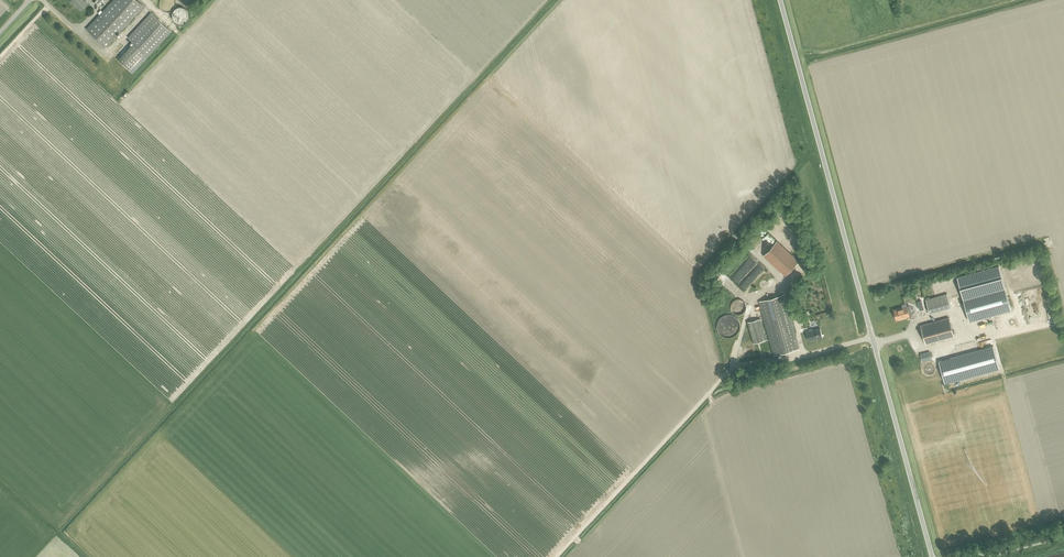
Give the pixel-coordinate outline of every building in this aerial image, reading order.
[(70,1),(81,10),(80,11),(81,11),(87,4),(87,3),(87,4),(83,0),(71,0),(70,1)] [(105,47),(143,7),(136,0),(113,0),(86,29),(105,47)] [(160,0),(159,1),(159,2),(159,4),(159,5),(159,6),(159,7),(160,8),(160,9),(161,10),(162,11),(164,11),(165,12),(167,12),(168,12),(169,12),(170,11),(171,11),(172,10),(173,9),(173,8),(174,7),(174,6),(175,5),(175,4),(175,3),(174,2),(174,1),(174,0),(173,0),(160,0)] [(187,10),(187,9),(186,9),(185,8),(184,7),(183,7),(182,7),(181,6),(180,6),(179,6),(178,7),(177,7),(176,7),(175,8),(174,9),(173,10),(172,12),(172,13),(172,14),(172,15),(172,17),(172,18),(173,19),(174,20),(175,21),(176,22),(177,22),(178,23),(179,23),(180,23),(181,23),(182,23),(184,22),(185,22),(186,21),(187,20),(187,19),(188,18),(188,17),(189,15),(188,13),(188,12),(188,11),(187,10)] [(134,43),(118,60),(132,73),(170,32),(150,13),(128,37),(134,43)] [(763,256),(784,276),(798,261),(776,241),(763,256)] [(957,278),(969,321),(1011,310),(999,267),(957,278)] [(925,300),(929,312),(950,307),(947,294),(925,300)] [(759,302),(773,355),(799,348),(784,295),(759,302)] [(744,303),(744,302),(743,301),(742,301),(742,300),(741,300),(740,300),(739,299),(738,299),(737,299),(736,299),(735,300),(734,300),(733,301),(732,301),(731,302),(731,303),(730,304),(730,305),(730,306),(730,308),(730,309),(730,310),(731,311),(731,312),(732,313),(733,314),(734,314),(735,315),(736,315),(737,315),(738,315),(740,315),(741,314),(742,314),(743,313),(744,312),(744,311),(745,310),(745,309),(745,308),(745,307),(745,306),(745,305),(745,304),(745,303),(744,303)] [(893,310),(896,320),(909,316),(906,306),(893,310)] [(738,322),(737,321),(736,320),(735,319),(734,318),(733,318),(732,318),(731,317),(730,317),(729,317),(728,317),(727,317),(725,317),(724,318),(722,318),(721,319),(720,320),(719,322),(718,323),(717,324),(717,326),(717,328),(717,329),(717,331),(717,333),(718,334),(719,336),(721,337),(722,338),(724,339),(725,340),(726,340),(728,340),(730,340),(731,340),(733,339),(735,338),(736,337),(737,336),(738,335),(739,333),(740,331),(740,330),(740,328),(740,327),(740,325),(739,324),(739,323),(738,322)] [(920,325),(925,344),(954,336),(949,318),(920,325)] [(747,322),(753,344),(765,340),(760,319),(747,322)] [(806,332),(808,341),(809,341),(808,341),(822,337),(820,328),(819,328),(820,328),(806,332)] [(939,361),(945,384),(999,369),(993,346),(939,361)] [(920,355),(922,362),(932,359),(930,353),(920,355)]
